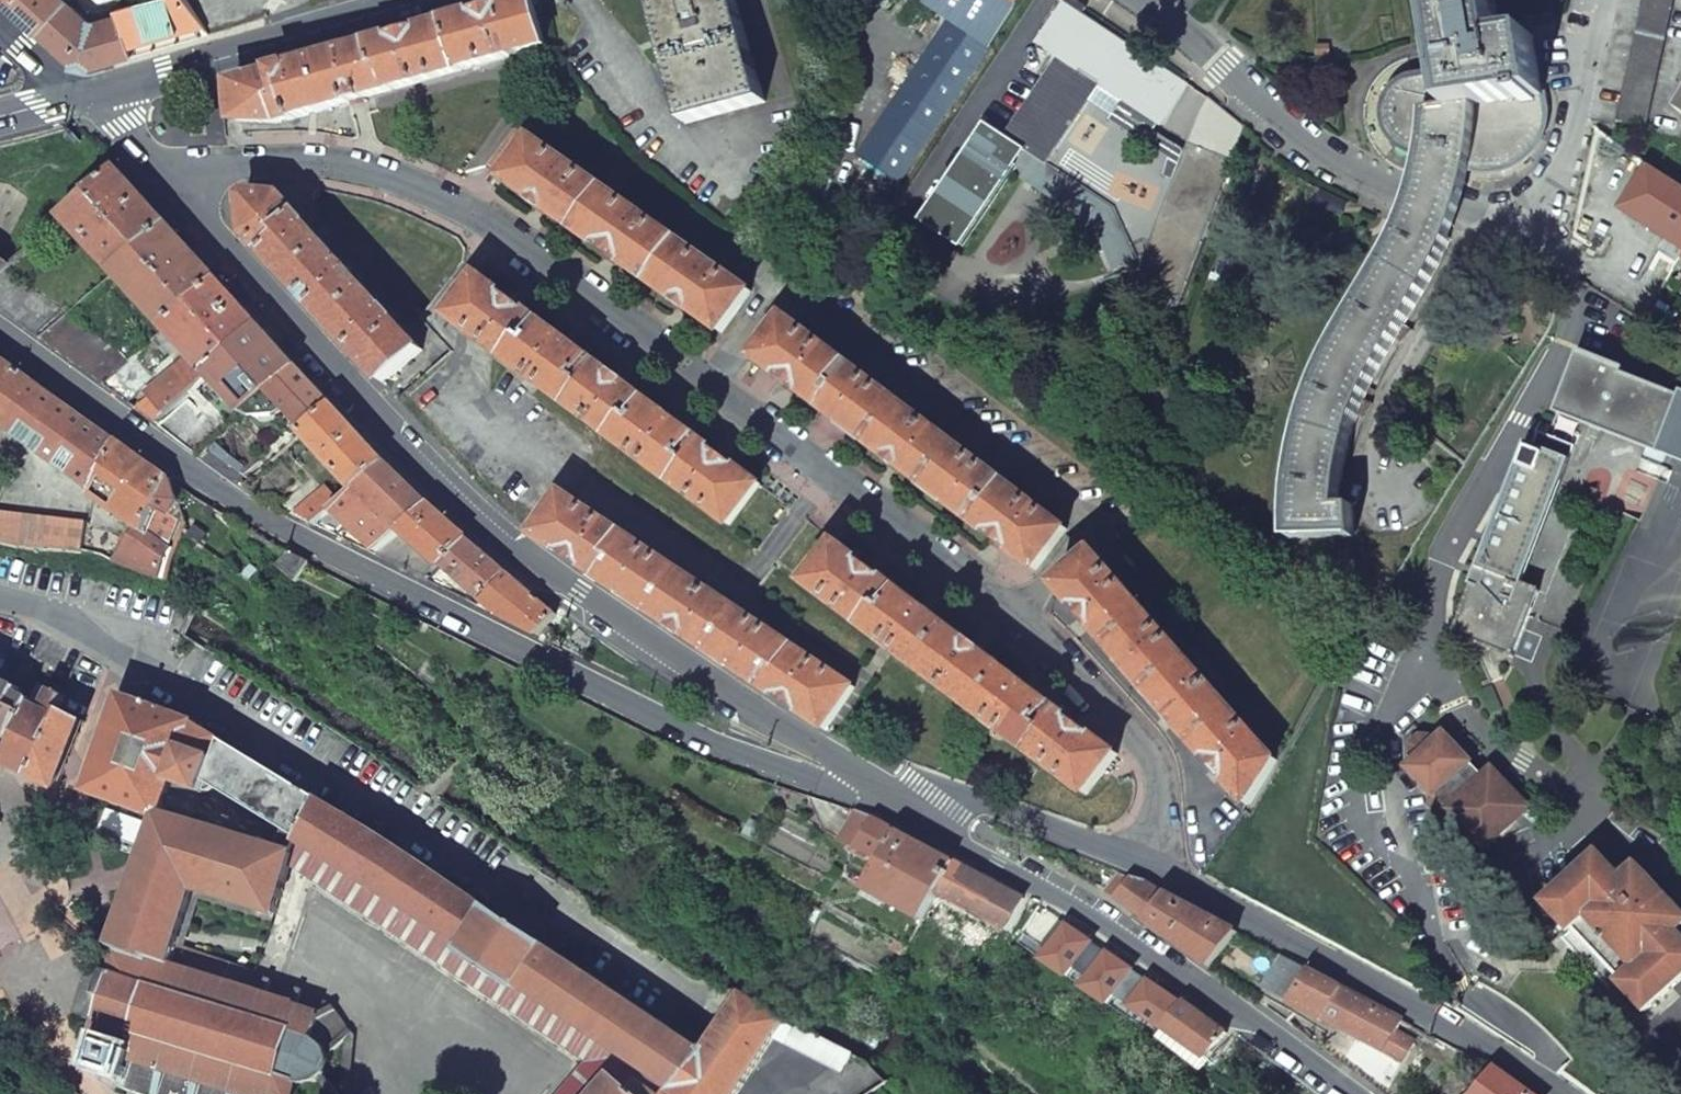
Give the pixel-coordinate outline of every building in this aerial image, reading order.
[(19,13),(39,32),(67,2),(65,0),(5,0),(19,13)] [(133,56),(147,52),(209,34),(186,0),(157,0),(119,10),(121,17),(129,45),(133,56)] [(222,87),(226,119),(236,117),(242,122),(279,123),(546,46),(532,0),(520,0),(489,9),(410,32),(268,73),(236,82),(233,86),(222,87)] [(650,2),(686,124),(764,102),(736,0),(658,0),(650,2)] [(859,157),(900,184),(1021,0),(922,0),(950,19),(859,157)] [(1458,109),(1477,106),(1541,95),(1534,50),(1532,38),(1500,43),(1493,0),(1440,0),(1451,69),(1458,109)] [(1617,122),(1645,128),(1674,0),(1645,0),(1617,122)] [(81,15),(67,2),(39,32),(46,37),(74,64),(91,68),(133,56),(129,45),(121,17),(111,19),(110,13),(94,18),(86,11),(81,15)] [(985,125),(922,219),(963,245),(1016,166),(1023,172),(1020,179),(1092,225),(1113,270),(1136,259),(1113,208),(1048,166),(1100,85),(1161,125),(1188,84),(1094,22),(1065,3),(1019,72),(1033,81),(1052,53),(1059,58),(1005,138),(985,125)] [(1415,157),(1420,158),(1426,158),(1429,142),(1430,127),(1431,113),(1458,109),(1451,69),(1444,69),(1426,71),(1405,76),(1396,82),(1391,87),(1384,98),(1382,103),(1381,107),(1381,120),(1385,133),(1394,145),(1400,151),(1408,155),(1415,157)] [(1473,148),(1469,170),(1473,171),(1477,172),(1484,173),(1494,173),(1509,169),(1517,165),(1523,161),(1529,155),(1537,146),(1544,134),(1547,118),(1548,95),(1541,95),(1477,106),(1476,127),(1473,148)] [(1200,111),(1134,285),(1178,302),(1245,128),(1208,97),(1200,111)] [(1293,516),(1293,534),(1354,533),(1352,508),(1338,508),(1340,496),(1347,497),(1351,484),(1347,484),(1341,483),(1347,448),(1355,421),(1358,414),(1364,416),(1372,405),(1367,403),(1363,401),(1371,383),(1384,358),(1396,338),(1401,341),(1411,331),(1407,328),(1403,326),(1434,272),(1444,250),(1455,222),(1460,202),(1469,170),(1473,148),(1476,127),(1477,106),(1458,109),(1431,113),(1430,127),(1429,142),(1426,158),(1419,186),(1418,193),(1401,238),(1390,258),(1352,323),(1328,367),(1313,404),(1307,423),(1300,449),(1295,476),(1293,495),(1293,516)] [(143,196),(118,168),(63,218),(115,273),(169,224),(143,196)] [(1623,209),(1680,245),(1680,188),(1649,168),(1623,209)] [(866,170),(855,186),(885,207),(897,190),(866,170)] [(248,194),(245,198),(248,235),(310,303),(382,383),(420,349),(282,197),(269,196),(248,194)] [(219,280),(169,224),(115,273),(165,329),(219,280)] [(4,270),(10,265),(0,257),(0,274),(4,270)] [(4,270),(0,274),(0,310),(37,337),(60,311),(4,270)] [(480,276),(450,318),(510,362),(729,526),(760,485),(480,276)] [(240,303),(219,280),(165,329),(188,355),(207,375),(261,326),(240,303)] [(80,327),(68,315),(44,337),(54,349),(57,348),(67,358),(69,357),(79,367),(82,366),(92,377),(94,375),(103,385),(134,358),(146,346),(137,336),(121,353),(118,349),(115,352),(105,340),(103,342),(93,332),(91,334),(83,325),(80,327)] [(788,319),(757,360),(796,389),(1036,570),(1066,529),(788,319)] [(270,336),(261,326),(207,375),(244,414),(269,392),(297,366),(270,336)] [(1560,408),(1648,443),(1646,448),(1664,455),(1665,449),(1680,455),(1680,393),(1680,395),(1622,374),(1624,369),(1602,361),(1581,352),(1560,408)] [(207,375),(188,355),(145,393),(134,407),(140,412),(155,422),(207,375)] [(45,457),(77,412),(24,374),(0,357),(0,424),(45,457)] [(152,378),(134,358),(103,385),(129,404),(152,378)] [(325,397),(297,366),(269,392),(304,432),(333,406),(325,397)] [(225,431),(188,400),(160,426),(198,456),(206,449),(225,431)] [(363,438),(333,406),(304,432),(303,433),(354,490),(385,463),(363,438)] [(45,457),(95,493),(118,442),(99,428),(77,412),(45,457)] [(264,456),(235,423),(225,431),(206,449),(243,476),(264,456)] [(1532,451),(1569,465),(1575,447),(1539,434),(1532,451)] [(95,493),(93,497),(136,527),(146,533),(149,529),(157,509),(169,479),(157,470),(118,442),(95,493)] [(1528,450),(1456,636),(1514,658),(1539,591),(1522,585),(1569,465),(1532,451),(1528,450)] [(407,484),(385,463),(354,490),(400,531),(429,505),(407,484)] [(311,478),(280,507),(314,525),(332,510),(340,502),(326,487),(323,490),(311,478)] [(172,480),(169,479),(157,509),(173,517),(180,502),(172,480)] [(400,531),(354,490),(340,502),(332,510),(344,522),(351,530),(375,553),(400,531)] [(564,494),(536,537),(569,559),(603,582),(681,634),(792,708),(826,730),(854,688),(564,494)] [(437,513),(429,505),(400,531),(434,561),(442,567),(442,566),(467,539),(437,513)] [(173,517),(157,509),(149,529),(168,547),(181,521),(173,517)] [(344,522),(332,510),(314,525),(325,530),(329,525),(335,530),(344,522)] [(17,545),(83,551),(85,521),(0,513),(0,542),(17,545)] [(114,562),(159,578),(168,547),(149,529),(146,533),(136,527),(114,562)] [(434,561),(400,531),(375,553),(374,554),(428,582),(442,567),(434,561)] [(487,556),(467,539),(442,566),(468,589),(481,601),(506,572),(487,556)] [(839,544),(808,585),(868,630),(1086,796),(1117,754),(839,544)] [(1096,553),(1056,587),(1104,641),(1248,806),(1274,760),(1096,553)] [(290,554),(278,568),(297,584),(311,565),(290,554)] [(518,582),(506,572),(481,601),(499,617),(531,633),(539,637),(558,615),(518,582)] [(591,639),(579,630),(573,639),(584,648),(591,639)] [(1,762),(32,704),(35,697),(32,695),(30,700),(20,695),(22,690),(0,679),(0,762),(1,762)] [(143,692),(128,687),(124,697),(139,703),(143,692)] [(44,710),(32,704),(1,762),(15,770),(30,777),(60,720),(55,718),(58,712),(64,698),(52,692),(44,710)] [(123,698),(89,794),(160,818),(162,819),(162,816),(174,783),(172,782),(184,749),(217,761),(224,742),(195,724),(123,698)] [(60,720),(30,777),(45,785),(56,791),(79,735),(84,724),(81,722),(63,713),(63,714),(58,712),(55,718),(60,720)] [(1480,784),(1465,768),(1471,762),(1444,734),(1435,743),(1430,737),(1421,737),(1413,745),(1412,754),(1417,759),(1408,768),(1433,795),(1427,801),(1442,818),(1456,805),(1461,810),(1458,814),(1458,820),(1487,850),(1530,808),(1509,787),(1487,786),(1477,795),(1473,790),(1480,784)] [(217,761),(208,784),(300,840),(319,800),(224,742),(217,761)] [(205,794),(208,784),(217,761),(184,749),(172,782),(174,783),(205,794)] [(1486,778),(1471,762),(1465,768),(1480,784),(1486,778)] [(319,800),(300,840),(297,843),(463,949),(488,909),(387,841),(319,800)] [(850,810),(838,836),(854,843),(866,815),(850,810)] [(883,824),(866,815),(854,843),(850,853),(865,859),(868,852),(883,862),(868,891),(923,921),(937,895),(955,862),(883,824)] [(172,966),(177,947),(195,890),(276,915),(291,866),(293,855),(162,816),(162,819),(160,818),(136,883),(112,948),(150,963),(151,959),(172,966)] [(291,866),(587,1062),(559,1093),(596,1093),(612,1075),(635,1093),(672,1093),(674,1092),(519,987),(517,990),(461,953),(463,949),(297,843),(293,855),(291,866)] [(1545,903),(1572,932),(1565,940),(1613,991),(1620,985),(1647,1013),(1680,981),(1680,932),(1680,931),(1680,930),(1680,911),(1637,865),(1623,878),(1599,852),(1545,903)] [(1011,892),(955,862),(937,895),(1006,932),(1025,900),(1011,892)] [(1112,897),(1146,922),(1167,895),(1146,884),(1120,875),(1107,894),(1112,897)] [(519,895),(504,919),(532,938),(548,914),(519,895)] [(1237,932),(1167,895),(1146,922),(1179,945),(1212,969),(1237,932)] [(488,909),(463,949),(461,953),(517,990),(519,987),(546,947),(532,938),(504,919),(488,909)] [(1073,934),(1037,910),(1022,938),(1050,956),(1044,964),(1071,981),(1076,973),(1093,947),(1073,934)] [(909,947),(897,940),(892,949),(904,956),(909,947)] [(319,1080),(322,1077),(324,1075),(326,1072),(329,1066),(330,1062),(330,1058),(328,1053),(327,1050),(323,1045),(319,1042),(316,1040),(310,1037),(316,1017),(259,999),(266,978),(177,947),(172,966),(171,970),(150,963),(117,952),(110,974),(108,973),(94,1020),(96,1021),(90,1042),(102,1046),(95,1068),(125,1077),(120,1086),(144,1093),(293,1093),(296,1083),(309,1083),(316,1081),(319,1080)] [(744,997),(719,1035),(706,1054),(670,1029),(546,947),(519,987),(674,1092),(672,1093),(737,1093),(782,1027),(812,1042),(814,1037),(785,1023),(744,997)] [(1116,961),(1093,947),(1076,973),(1099,988),(1094,996),(1112,1008),(1117,1000),(1135,974),(1116,961)] [(1325,1021),(1342,988),(1324,979),(1282,956),(1265,989),(1291,1002),(1290,1003),(1324,1022),(1325,1021)] [(1141,978),(1135,974),(1117,1000),(1165,1031),(1183,1005),(1141,978)] [(319,1080),(330,1093),(346,1093),(353,1033),(334,1008),(303,991),(266,978),(259,999),(316,1017),(310,1037),(316,1040),(319,1042),(323,1045),(327,1050),(328,1053),(330,1058),(330,1062),(329,1066),(326,1072),(324,1075),(322,1077),(319,1080)] [(1342,988),(1325,1021),(1404,1062),(1414,1044),(1396,1033),(1403,1021),(1342,988)] [(1222,1030),(1184,1002),(1183,1005),(1165,1031),(1158,1041),(1202,1073),(1229,1035),(1222,1030)] [(719,1035),(682,1011),(670,1029),(706,1054),(719,1035)] [(1495,1069),(1477,1093),(1531,1093),(1495,1069)] [(612,1075),(596,1093),(635,1093),(612,1075)]
